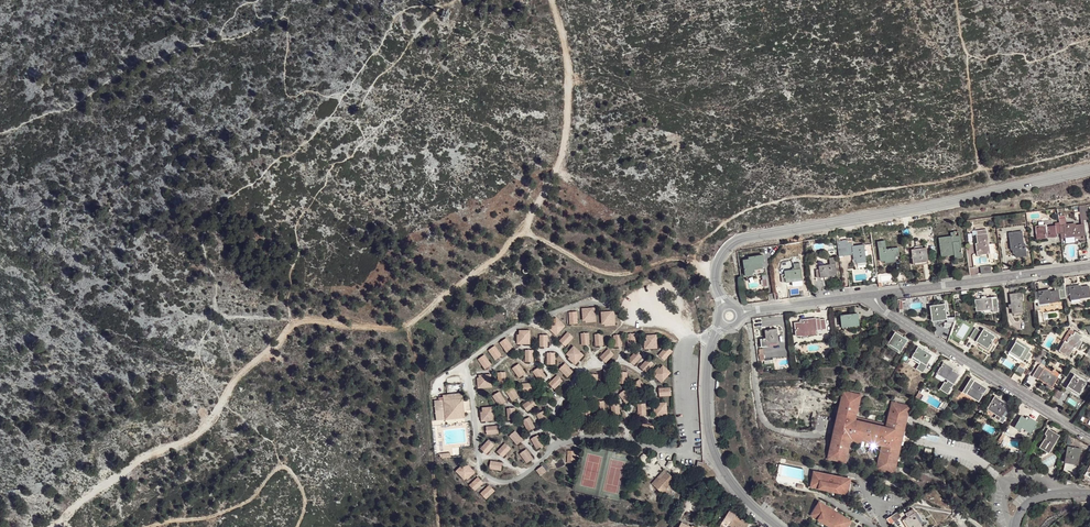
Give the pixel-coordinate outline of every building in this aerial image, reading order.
[(1087,205),(1079,206),(1081,220),(1089,218),(1087,205)] [(1061,238),(1065,237),(1065,236),(1074,235),(1074,237),(1080,236),(1085,235),(1084,224),(1073,226),(1073,224),(1066,225),(1065,216),(1058,217),(1059,223),(1060,226),(1061,234),(1061,235),(1061,238)] [(1056,234),(1061,234),(1060,226),(1059,223),(1055,223),(1055,227),(1045,228),(1044,226),(1036,227),(1037,238),(1045,237),(1046,238),(1051,238),(1056,237),(1056,234)] [(1014,237),(1010,237),(1011,250),(1013,249),(1015,249),(1015,253),(1016,256),(1020,255),(1025,255),(1024,252),(1026,252),(1025,248),(1024,248),(1024,245),(1022,232),(1014,233),(1014,237)] [(957,237),(957,234),(952,235),(952,238),(940,240),(943,256),(954,255),(955,258),(959,258),(963,257),(960,237),(957,237)] [(985,234),(977,235),(978,246),(976,246),(977,255),(988,253),(987,245),(989,245),(987,234),(985,234)] [(848,245),(838,247),(839,258),(849,256),(848,249),(848,245)] [(884,246),(879,247),(880,260),(883,259),(886,259),(894,259),(894,256),(898,256),(897,247),(885,248),(884,248),(884,246)] [(864,247),(852,248),(853,255),(854,258),(856,258),(857,264),(861,263),(866,262),(864,247)] [(926,247),(913,249),(914,261),(921,260),(927,260),(926,247)] [(766,255),(752,257),(752,260),(745,260),(747,275),(750,275),(753,275),(753,272),(757,272),(756,269),(764,268),(763,263),(767,262),(766,255)] [(786,274),(787,282),(795,281),(802,280),(801,269),(800,263),(794,264),(795,270),(786,271),(786,274)] [(820,269),(821,277),(829,276),(837,275),(835,265),(831,265),(820,267),(820,269)] [(991,265),(980,266),(981,274),(986,274),(992,273),(991,265)] [(1069,287),(1070,296),(1070,298),(1079,297),(1079,298),(1089,297),(1089,296),(1089,286),(1078,288),(1078,286),(1069,287)] [(1043,291),(1039,291),(1040,300),(1040,302),(1049,301),(1049,303),(1060,301),(1058,291),(1048,292),(1047,290),(1043,291)] [(983,299),(976,300),(977,311),(993,309),(991,298),(983,299)] [(1016,299),(1011,300),(1012,313),(1023,311),(1022,298),(1016,299)] [(938,313),(946,312),(945,305),(931,306),(933,320),(938,319),(938,313)] [(596,306),(582,307),(583,319),(586,319),(587,320),(597,320),(596,306)] [(578,310),(569,310),(570,323),(578,322),(578,310)] [(616,324),(615,310),(602,311),(603,322),(605,322),(605,324),(616,324)] [(842,327),(849,326),(859,325),(858,314),(841,316),(842,327)] [(565,324),(556,316),(554,318),(553,316),(546,324),(557,334),(565,324)] [(803,336),(803,332),(817,331),(818,334),(831,333),(830,319),(825,319),(825,318),(820,319),(820,318),(816,319),(803,320),(803,323),(796,323),(797,336),(803,336)] [(985,339),(992,343),(996,337),(984,329),(982,332),(976,328),(969,338),(972,340),(976,342),(977,340),(982,344),(985,339)] [(531,329),(520,329),(520,333),(517,333),(517,344),(531,344),(531,329)] [(779,343),(778,330),(772,330),(767,331),(767,336),(761,337),(762,345),(779,343)] [(575,336),(569,331),(561,340),(567,345),(575,336)] [(589,331),(581,332),(582,344),(590,343),(589,331)] [(603,332),(595,333),(596,345),(604,344),(603,332)] [(547,333),(538,334),(540,346),(548,345),(547,333)] [(901,337),(895,333),(888,344),(900,352),(907,341),(901,337)] [(634,335),(626,336),(627,348),(635,347),(634,335)] [(1076,348),(1080,340),(1073,336),(1071,335),(1067,342),(1065,342),(1060,351),(1069,357),(1071,353),(1074,349),(1075,347),(1076,348)] [(620,336),(612,337),(613,349),(621,348),(620,336)] [(655,336),(645,337),(645,340),(643,340),(644,350),(657,349),(655,336)] [(514,347),(507,337),(500,342),(507,352),(514,347)] [(989,348),(992,343),(985,339),(982,344),(989,348)] [(1024,359),(1028,352),(1031,349),(1026,346),(1025,348),(1020,345),(1020,342),(1017,340),(1011,351),(1017,355),(1024,359)] [(502,354),(496,344),(489,349),(495,359),(502,354)] [(575,344),(568,352),(571,355),(569,357),(576,363),(585,354),(575,344)] [(664,361),(673,351),(667,346),(658,356),(664,361)] [(925,351),(919,347),(913,357),(922,362),(917,369),(923,373),(927,365),(926,365),(932,355),(925,351)] [(533,348),(525,348),(526,360),(534,360),(533,348)] [(555,350),(547,351),(548,363),(556,362),(555,350)] [(1048,352),(1044,350),(1037,362),(1040,365),(1048,352)] [(612,356),(606,351),(598,359),(604,365),(612,356)] [(641,358),(635,353),(627,361),(633,367),(641,358)] [(491,363),(485,354),(478,358),(484,368),(491,363)] [(653,365),(647,360),(639,369),(645,374),(653,365)] [(565,362),(559,368),(568,376),(573,370),(565,362)] [(519,363),(513,368),(520,377),(527,372),(519,363)] [(944,363),(938,372),(945,376),(944,378),(948,381),(946,383),(945,382),(941,388),(948,393),(959,375),(950,369),(951,368),(947,365),(944,363)] [(540,365),(533,370),(541,379),(547,374),(540,365)] [(1051,373),(1039,366),(1032,376),(1034,378),(1037,380),(1038,378),(1051,387),(1060,375),(1052,370),(1051,373)] [(671,374),(663,367),(660,370),(659,368),(652,375),(662,384),(671,374)] [(612,369),(604,369),(603,380),(612,381),(612,369)] [(506,370),(498,371),(499,383),(507,382),(506,370)] [(627,371),(619,371),(620,383),(628,382),(627,371)] [(492,372),(479,373),(479,376),(477,376),(478,387),(493,386),(492,372)] [(564,378),(558,372),(550,381),(556,387),(564,378)] [(598,372),(590,372),(591,384),(599,383),(598,372)] [(1075,385),(1083,389),(1087,383),(1075,376),(1068,387),(1072,390),(1075,385)] [(534,389),(533,381),(521,382),(522,390),(534,389)] [(640,381),(633,386),(641,396),(647,391),(640,381)] [(980,385),(974,381),(967,392),(979,400),(986,389),(980,385)] [(511,385),(505,390),(513,399),(519,394),(511,385)] [(1080,394),(1083,389),(1075,385),(1072,390),(1080,394)] [(581,387),(577,394),(587,400),(592,393),(581,387)] [(625,387),(619,392),(626,401),(633,396),(625,387)] [(672,396),(671,388),(659,390),(660,398),(672,396)] [(498,391),(492,396),(500,405),(506,400),(498,391)] [(831,455),(829,460),(844,464),(845,459),(847,459),(850,447),(842,446),(842,443),(850,445),(851,441),(862,443),(863,439),(872,442),(871,446),(882,448),(881,452),(883,453),(882,455),(881,455),(878,466),(880,466),(879,471),(893,475),(895,469),(896,470),(899,459),(891,457),(892,455),(899,457),(902,446),(900,445),(903,435),(904,435),(907,424),(899,422),(899,420),(907,422),(910,411),(908,411),(909,406),(894,402),(893,407),(892,407),(889,417),(891,418),(891,420),(888,420),(887,425),(856,418),(858,413),(849,411),(850,409),(858,411),(860,400),(859,399),(860,395),(845,391),(844,396),(842,395),(839,406),(847,408),(847,410),(839,409),(836,423),(838,424),(837,427),(835,426),(832,441),(839,442),(839,445),(831,443),(828,454),(831,455)] [(459,393),(445,394),(445,397),(441,397),(443,419),(462,417),(459,393)] [(441,397),(440,394),(436,395),(437,397),(432,398),(434,419),(443,419),(441,397)] [(579,399),(572,395),(566,405),(573,409),(579,399)] [(538,403),(533,396),(523,403),(528,410),(538,403)] [(988,408),(1002,416),(1006,409),(1009,405),(1004,403),(1003,405),(998,402),(998,399),(997,398),(995,397),(988,408)] [(605,398),(597,399),(598,411),(606,410),(605,398)] [(647,401),(639,401),(640,413),(648,412),(647,401)] [(619,402),(611,403),(612,415),(620,414),(619,402)] [(657,408),(654,408),(656,418),(669,417),(668,404),(657,405),(657,408)] [(494,405),(483,406),(484,409),(481,410),(482,419),(495,418),(494,405)] [(515,405),(507,406),(508,418),(516,417),(515,405)] [(590,407),(582,407),(583,419),(591,418),(590,407)] [(987,410),(1001,418),(1002,416),(988,408),(987,410)] [(544,409),(537,412),(542,423),(550,419),(544,409)] [(1002,416),(1001,418),(999,421),(1003,423),(1010,411),(1006,409),(1002,416)] [(530,415),(523,419),(528,430),(536,426),(530,415)] [(1027,420),(1021,417),(1015,427),(1020,431),(1022,428),(1031,434),(1034,430),(1035,430),(1037,427),(1036,427),(1038,423),(1033,421),(1029,418),(1027,420)] [(653,432),(654,424),(643,422),(641,430),(653,432)] [(499,432),(499,424),(487,425),(487,433),(499,432)] [(610,433),(609,424),(598,425),(598,433),(610,433)] [(574,433),(573,425),(561,426),(562,434),(574,433)] [(516,430),(510,435),(517,445),(524,440),(516,430)] [(1047,436),(1044,442),(1041,446),(1051,452),(1059,436),(1054,433),(1048,430),(1046,435),(1047,436)] [(538,433),(531,438),(537,448),(544,444),(538,433)] [(495,443),(489,437),(481,446),(487,452),(495,443)] [(511,447),(505,442),(497,450),(503,456),(511,447)] [(526,448),(520,453),(527,462),(533,458),(526,448)] [(1074,449),(1068,448),(1065,461),(1078,464),(1081,451),(1074,449)] [(567,450),(567,463),(576,463),(576,450),(567,450)] [(647,452),(646,453),(645,453),(644,453),(644,454),(643,455),(643,456),(643,457),(644,458),(644,459),(646,460),(647,460),(648,460),(649,459),(650,459),(651,460),(651,461),(652,461),(653,462),(654,462),(655,461),(656,461),(657,460),(657,459),(658,458),(658,457),(657,456),(657,455),(656,455),(656,454),(654,454),(653,454),(652,454),(652,455),(651,455),(650,455),(650,454),(649,453),(648,453),(647,452)] [(675,464),(674,464),(675,463),(675,462),(675,461),(675,460),(674,460),(673,459),(672,458),(670,458),(669,458),(668,459),(667,460),(667,462),(667,463),(668,464),(669,465),(670,465),(671,465),(670,466),(670,467),(670,468),(670,469),(672,470),(673,471),(674,471),(675,471),(676,471),(677,470),(677,469),(678,468),(678,467),(677,466),(677,465),(676,464),(675,464)] [(476,471),(465,460),(455,470),(466,481),(476,471)] [(501,470),(502,462),(490,460),(489,469),(501,470)] [(542,464),(536,469),(541,474),(546,470),(542,464)] [(1058,469),(1049,467),(1047,475),(1055,477),(1058,469)] [(662,479),(655,485),(665,496),(679,482),(669,472),(662,479)] [(813,474),(811,487),(816,488),(816,490),(842,496),(843,494),(848,495),(850,482),(845,481),(845,479),(834,477),(834,482),(829,481),(830,476),(818,474),(818,475),(813,474)] [(484,482),(478,475),(468,484),(474,490),(484,482)] [(653,483),(655,485),(662,479),(660,477),(653,483)] [(496,490),(489,483),(480,493),(486,499),(496,490)] [(812,515),(816,518),(815,519),(827,526),(849,526),(850,524),(846,521),(847,519),(837,513),(834,518),(830,516),(833,511),(823,505),(822,507),(818,504),(812,515)] [(732,519),(744,526),(745,526),(747,523),(741,519),(734,515),(735,514),(728,510),(725,515),(732,519)] [(905,520),(909,526),(923,526),(919,521),(914,514),(916,513),(913,510),(906,514),(908,518),(905,520)] [(897,512),(890,517),(894,522),(901,517),(897,512)] [(732,519),(725,515),(724,518),(730,522),(728,525),(731,526),(744,526),(732,519)]
